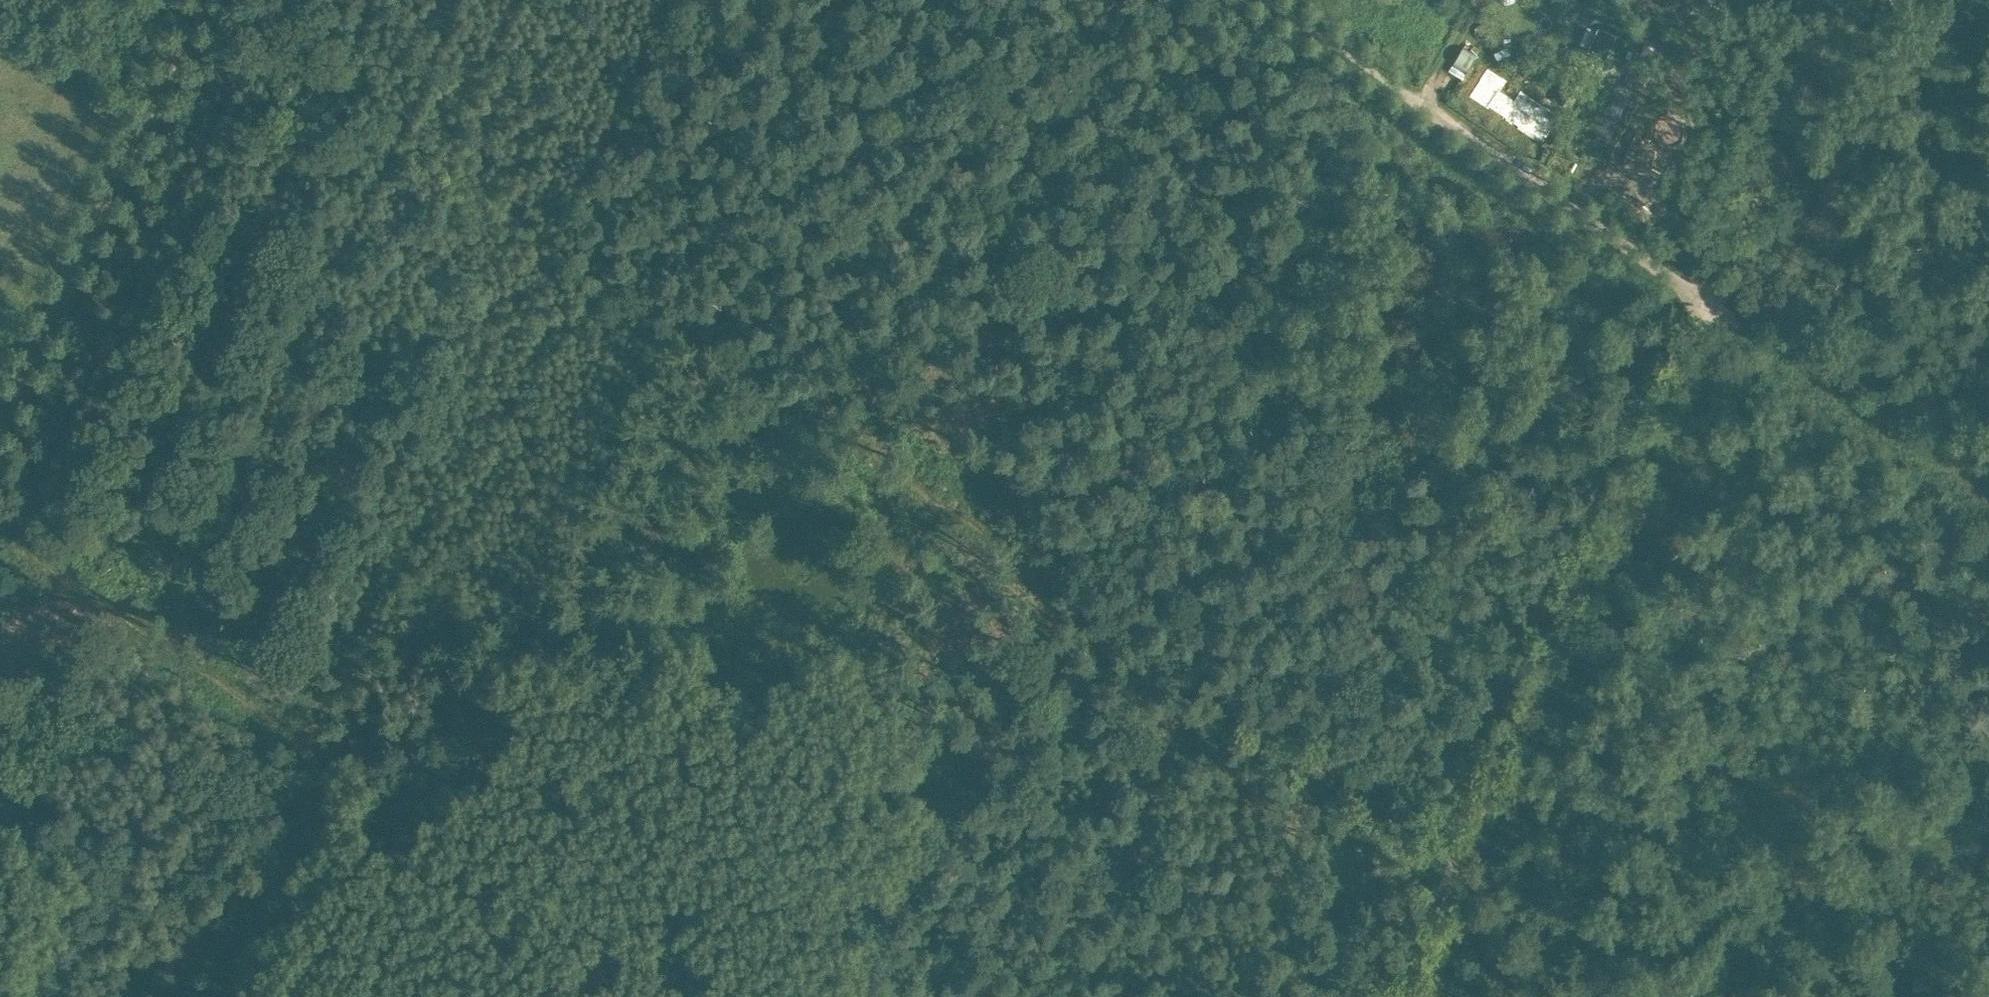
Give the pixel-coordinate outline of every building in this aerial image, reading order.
[(1590,49),(1589,51),(1603,57),(1613,35),(1599,29),(1598,31),(1590,49)] [(1462,48),(1446,72),(1463,83),(1479,59),(1462,48)] [(1492,68),(1473,97),(1493,110),(1494,108),(1508,116),(1506,119),(1516,126),(1518,123),(1522,127),(1521,129),(1545,146),(1565,117),(1525,90),(1518,101),(1505,92),(1512,81),(1492,68)]
